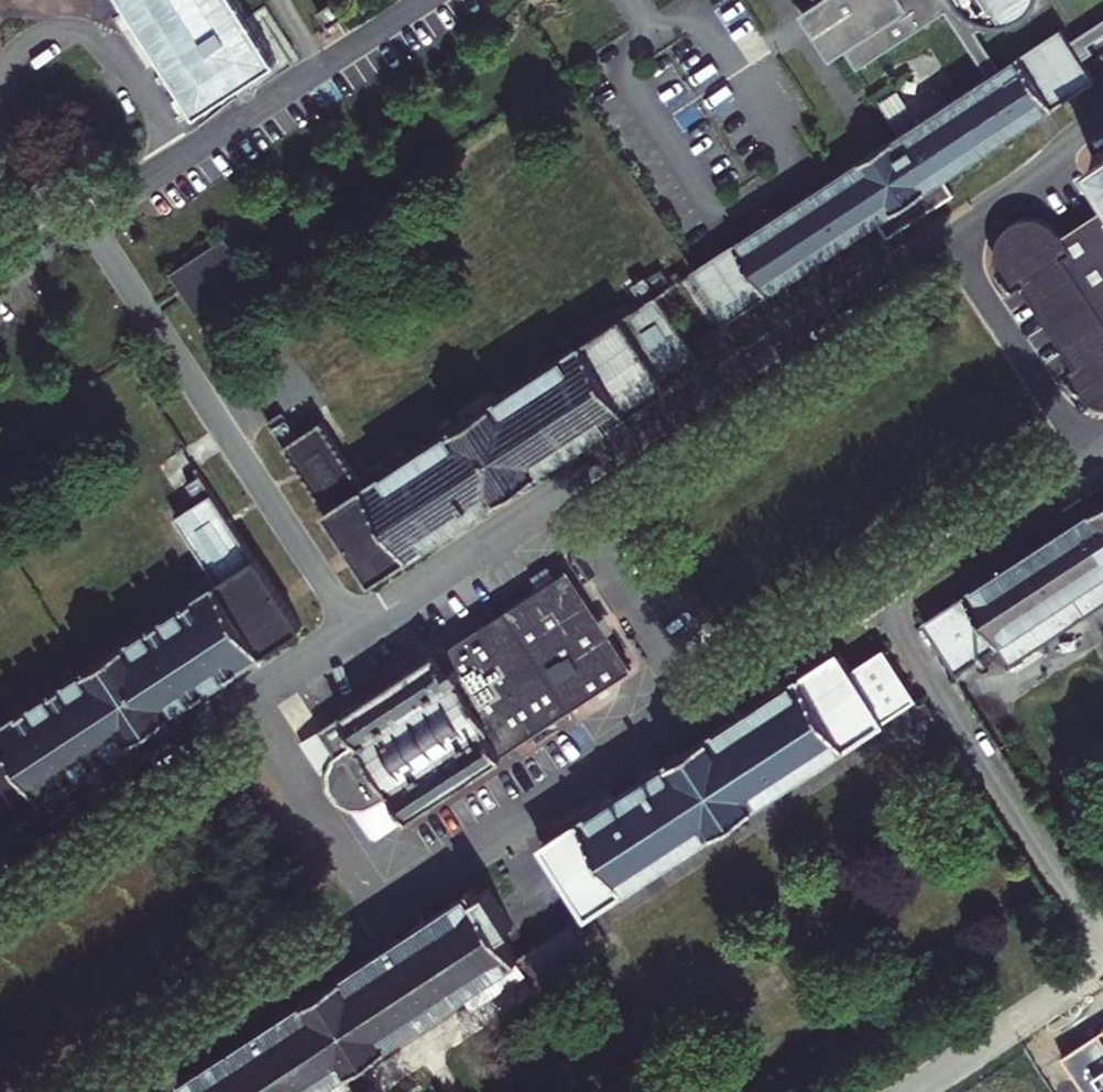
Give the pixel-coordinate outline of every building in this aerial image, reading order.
[(195,113),(277,59),(239,0),(122,0),(195,113)] [(316,9),(327,26),(349,10),(342,0),(330,0),(316,9)] [(986,76),(691,267),(724,318),(875,220),(885,235),(951,192),(941,177),(1092,79),(1079,58),(1091,50),(1086,44),(1102,33),(1102,18),(1067,41),(1059,28),(999,68),(974,30),(996,16),(1000,23),(1014,19),(1027,10),(1032,4),(1034,0),(825,0),(836,17),(828,22),(826,24),(825,25),(825,26),(825,28),(825,41),(826,42),(827,45),(828,47),(830,48),(833,49),(835,48),(837,47),(841,45),(855,68),(944,10),(986,76)] [(843,49),(841,45),(837,47),(835,48),(833,49),(830,48),(828,47),(827,45),(826,42),(825,41),(825,28),(825,26),(825,25),(826,24),(828,22),(836,17),(825,0),(819,0),(816,2),(815,0),(797,12),(828,59),(843,49)] [(1090,157),(1102,177),(1102,149),(1090,157)] [(1058,236),(1043,221),(1030,216),(1018,217),(1005,223),(996,231),(991,242),(990,255),(996,272),(1008,292),(1017,286),(1069,368),(1060,373),(1073,392),(1074,390),(1082,399),(1096,406),(1102,408),(1102,207),(1058,236)] [(222,236),(167,272),(195,311),(249,276),(222,236)] [(693,358),(651,292),(641,276),(630,282),(641,300),(364,482),(320,416),(294,433),(278,409),(265,417),(325,506),(323,507),(369,576),(663,382),(661,379),(693,358)] [(1,813),(3,816),(298,623),(253,552),(250,555),(197,472),(184,481),(196,500),(173,514),(214,578),(0,718),(0,814),(1,813)] [(1058,505),(1069,522),(918,620),(951,672),(992,644),(1005,663),(1102,600),(1102,476),(1058,505)] [(528,575),(536,586),(552,575),(545,564),(528,575)] [(433,651),(319,724),(338,753),(331,760),(328,767),(326,777),(327,784),(330,790),(336,797),(343,801),(353,802),(368,799),(390,787),(405,813),(500,752),(498,750),(628,666),(563,568),(552,575),(536,586),(435,652),(433,651)] [(537,844),(582,913),(910,697),(875,646),(845,667),(834,649),(537,844)] [(338,753),(319,724),(300,736),(310,752),(338,753)] [(183,1091),(350,1091),(356,1088),(343,1069),(360,1058),(515,956),(498,930),(510,922),(484,885),(474,891),(471,887),(175,1080),(183,1091)] [(1102,1058),(1102,1034),(1092,1041),(1102,1058)]
